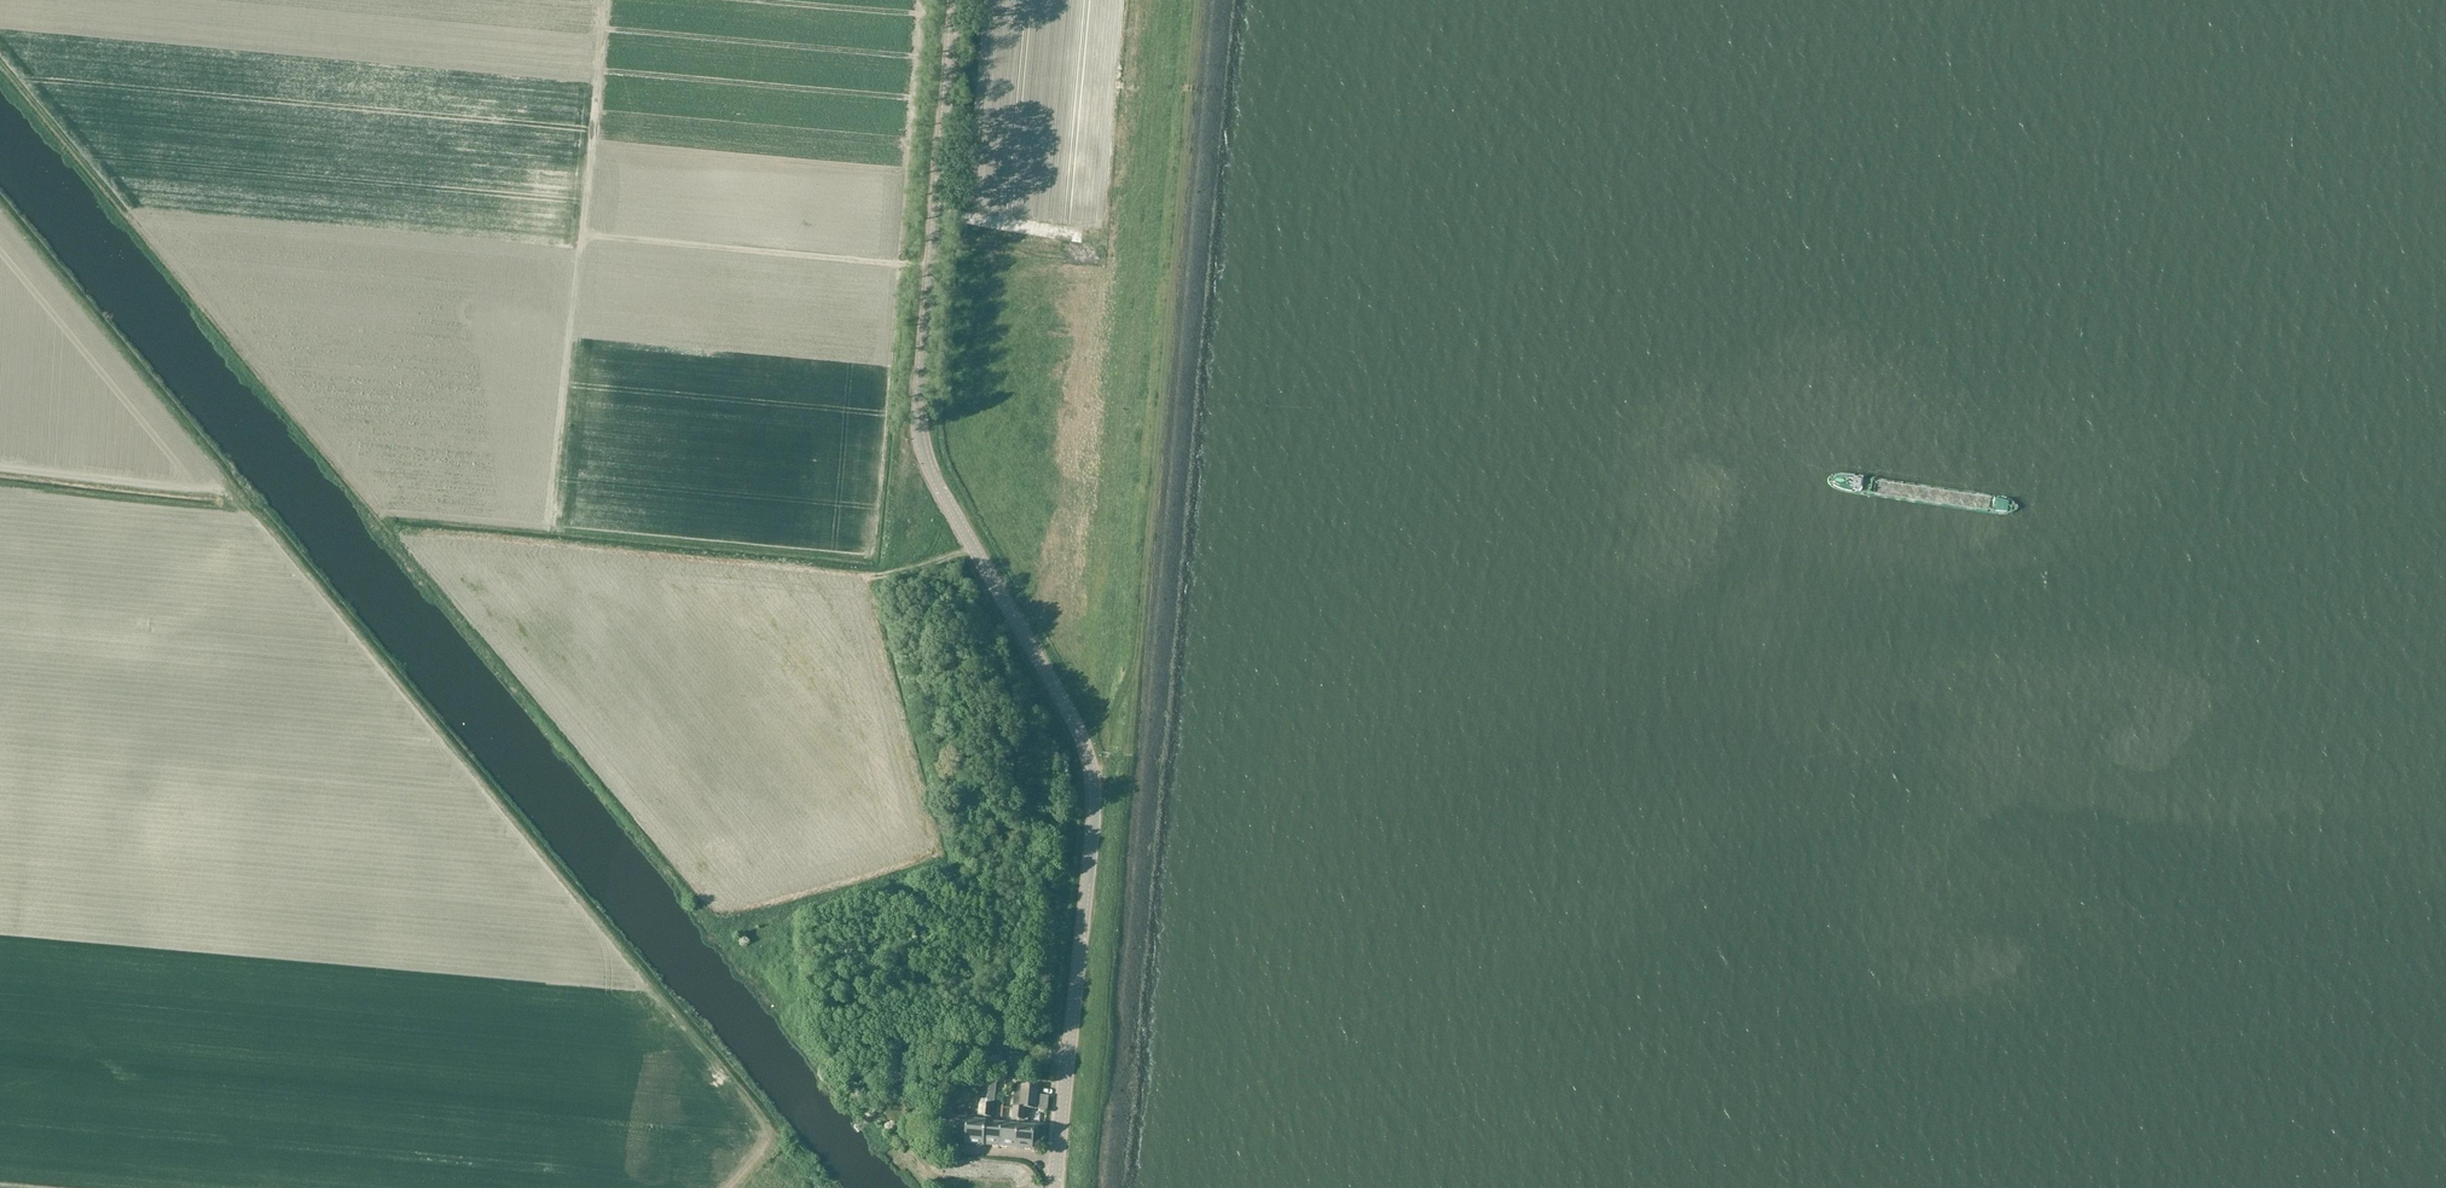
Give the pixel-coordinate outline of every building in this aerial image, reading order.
[(1022,1085),(1020,1108),(1016,1148),(1033,1150),(1035,1128),(1025,1127),(1025,1121),(1028,1121),(1030,1109),(1037,1110),(1039,1087),(1022,1085)] [(1000,1147),(1002,1125),(993,1124),(995,1106),(994,1105),(995,1095),(989,1094),(989,1099),(988,1105),(984,1145),(1000,1147)] [(984,1145),(988,1105),(980,1104),(979,1104),(977,1122),(968,1122),(967,1121),(965,1144),(984,1145)] [(1012,1126),(1002,1125),(1000,1147),(1016,1148),(1020,1108),(1014,1107),(1012,1126)]
